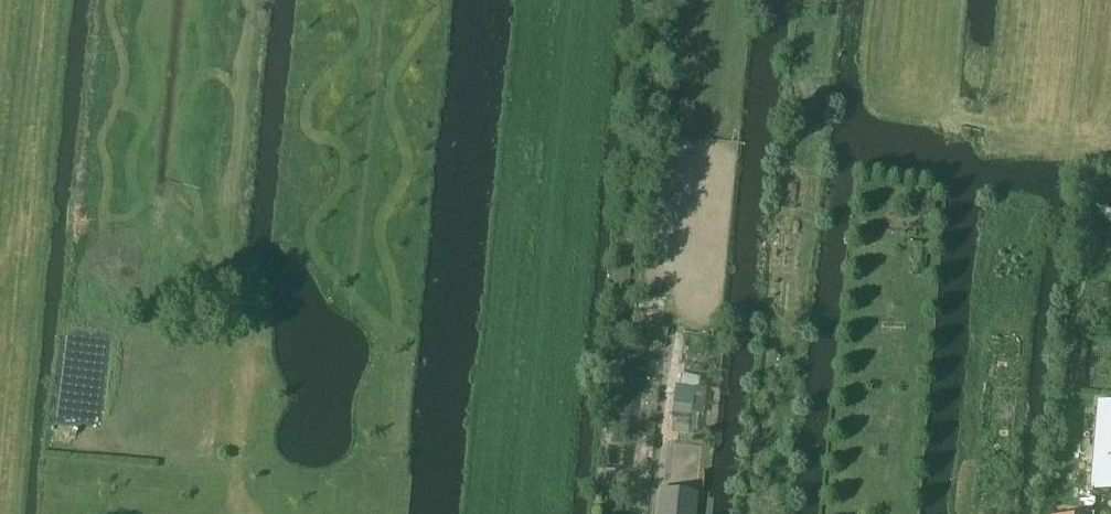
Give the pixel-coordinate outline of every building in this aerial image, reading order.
[(680,386),(674,385),(671,413),(691,415),(690,420),(676,419),(674,433),(694,434),(695,422),(697,422),(698,414),(694,414),(695,404),(693,404),(693,399),(700,400),(701,388),(697,388),(699,376),(681,375),(680,386)] [(1092,490),(1110,492),(1110,404),(1099,403),(1092,490)] [(698,493),(658,489),(656,513),(696,513),(698,493)]
